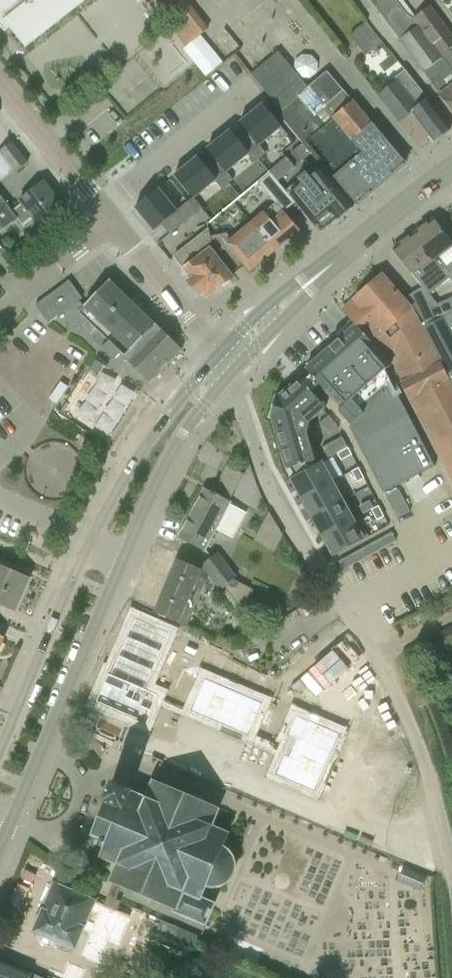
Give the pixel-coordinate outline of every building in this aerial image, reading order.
[(81,0),(0,0),(0,24),(4,21),(24,45),(81,0)] [(183,0),(155,0),(164,12),(174,24),(170,28),(185,47),(191,43),(200,36),(207,30),(192,11),(183,0)] [(374,7),(379,14),(395,1),(394,0),(383,0),(374,7)] [(417,13),(429,0),(403,0),(417,13)] [(416,27),(421,34),(423,33),(451,72),(451,38),(429,7),(412,20),(417,26),(416,27)] [(366,23),(349,35),(365,56),(381,44),(366,23)] [(423,33),(421,34),(416,27),(398,40),(423,73),(424,73),(440,95),(448,107),(451,111),(451,72),(423,33)] [(185,47),(184,49),(196,65),(205,76),(222,62),(200,36),(191,43),(185,47)] [(371,124),(343,91),(326,71),(307,88),(278,53),(273,57),(251,76),(283,114),(279,117),(302,144),(311,154),(319,164),(320,162),(356,206),(381,185),(405,165),(405,164),(371,124)] [(450,130),(438,114),(435,109),(405,70),(394,79),(396,81),(394,84),(378,96),(399,123),(411,113),(433,143),(450,130)] [(263,105),(239,124),(246,131),(258,147),(259,146),(282,128),(263,105)] [(230,131),(207,150),(213,158),(226,173),(227,173),(248,155),(254,163),(266,154),(259,146),(258,147),(246,131),(236,139),(230,131)] [(27,163),(11,143),(0,151),(0,153),(14,171),(16,173),(27,163)] [(302,144),(290,154),(299,164),(311,154),(302,144)] [(197,158),(174,176),(192,199),(193,200),(194,199),(215,182),(221,190),(233,180),(227,173),(226,173),(213,158),(204,165),(197,158)] [(286,158),(268,172),(270,174),(277,183),(295,168),(286,158)] [(298,181),(285,191),(289,196),(310,222),(320,235),(356,206),(320,162),(319,164),(306,174),(306,173),(297,180),(298,181)] [(274,252),(299,231),(283,213),(294,203),(277,183),(270,174),(259,184),(276,205),(252,225),(274,252)] [(16,219),(22,227),(33,219),(40,227),(63,209),(43,182),(19,201),(21,204),(12,212),(0,197),(0,232),(16,219)] [(158,189),(135,208),(154,232),(161,225),(169,235),(202,209),(194,199),(193,200),(192,199),(176,212),(158,189)] [(235,205),(227,211),(234,221),(243,214),(235,205)] [(451,245),(433,220),(393,250),(395,252),(405,266),(422,288),(407,297),(425,328),(424,328),(445,374),(451,386),(451,298),(449,300),(449,301),(438,305),(430,295),(450,279),(451,282),(451,244),(451,245)] [(211,247),(212,249),(227,267),(237,258),(250,272),(274,252),(252,225),(233,241),(227,234),(210,238),(211,247)] [(191,279),(187,282),(199,297),(202,294),(206,298),(218,289),(218,290),(221,287),(225,289),(230,285),(230,280),(233,278),(210,249),(212,249),(211,247),(210,238),(209,230),(184,249),(174,257),(191,279)] [(342,311),(355,326),(356,325),(386,360),(388,362),(389,361),(400,382),(399,383),(451,485),(451,386),(445,374),(424,328),(422,329),(406,310),(409,307),(394,291),(381,276),(342,311)] [(109,281),(84,307),(80,301),(82,299),(69,281),(35,306),(48,324),(58,317),(74,333),(79,328),(114,362),(121,355),(150,383),(181,351),(109,281)] [(355,326),(305,370),(340,409),(336,412),(349,427),(383,494),(435,468),(383,366),(388,362),(386,360),(356,325),(355,326)] [(95,360),(89,369),(97,374),(102,365),(95,360)] [(275,397),(269,418),(270,419),(270,418),(273,419),(287,423),(286,428),(276,431),(275,431),(286,470),(291,468),(313,462),(315,462),(314,459),(307,434),(310,422),(325,409),(310,392),(303,383),(299,379),(277,398),(276,398),(275,397)] [(326,419),(316,426),(327,439),(336,431),(326,419)] [(351,431),(344,433),(347,444),(355,441),(351,431)] [(343,433),(336,436),(339,446),(347,444),(343,433)] [(336,436),(328,438),(332,449),(339,446),(336,436)] [(329,442),(318,446),(321,450),(320,451),(321,453),(331,449),(329,442)] [(347,448),(337,454),(341,461),(351,455),(347,448)] [(321,463),(290,480),(301,500),(307,496),(333,482),(322,462),(321,463)] [(358,469),(351,472),(357,483),(364,479),(358,469)] [(307,496),(301,500),(311,518),(343,501),(333,482),(307,496)] [(205,551),(215,531),(232,540),(246,512),(230,504),(204,490),(178,537),(205,551)] [(399,491),(385,498),(396,519),(410,512),(399,491)] [(383,495),(376,499),(382,508),(389,504),(383,495)] [(343,501),(311,518),(322,537),(354,520),(343,501)] [(370,502),(360,507),(364,514),(374,509),(370,502)] [(378,507),(371,511),(377,521),(384,518),(378,507)] [(354,520),(322,537),(333,557),(364,540),(368,538),(357,518),(354,520)] [(391,533),(382,538),(387,547),(395,542),(391,533)] [(382,538),(373,543),(378,551),(387,547),(382,538)] [(373,543),(365,548),(369,556),(378,551),(373,543)] [(365,548),(356,553),(360,561),(369,556),(365,548)] [(217,553),(200,565),(219,592),(236,580),(217,553)] [(356,553),(347,558),(352,566),(360,561),(356,553)] [(347,558),(338,562),(343,571),(352,566),(347,558)] [(154,613),(172,621),(186,627),(206,581),(197,577),(200,570),(176,560),(154,613)] [(15,611),(28,580),(2,568),(4,564),(0,563),(0,605),(15,611)] [(240,584),(232,598),(243,612),(254,591),(240,584)] [(135,628),(127,647),(164,662),(172,643),(135,628)] [(127,647),(119,666),(156,681),(164,662),(127,647)] [(261,648),(249,669),(296,695),(309,671),(300,665),(298,668),(261,648)] [(201,656),(193,653),(188,665),(196,668),(201,656)] [(230,673),(233,666),(222,661),(219,669),(230,673)] [(188,665),(184,676),(191,679),(196,668),(188,665)] [(119,666),(111,684),(148,700),(156,681),(119,666)] [(238,676),(249,681),(252,674),(241,669),(238,676)] [(206,673),(192,706),(211,714),(225,681),(206,673)] [(260,686),(263,678),(252,674),(249,681),(260,686)] [(225,681),(211,714),(231,722),(245,689),(225,681)] [(107,682),(94,713),(145,734),(158,704),(148,700),(111,684),(107,682)] [(245,689),(231,722),(250,730),(264,697),(245,689)] [(177,690),(173,700),(180,703),(185,694),(177,690)] [(270,699),(267,707),(278,711),(282,704),(270,699)] [(306,717),(299,737),(337,750),(344,731),(306,717)] [(260,723),(255,734),(263,738),(267,726),(260,723)] [(299,737),(292,756),(329,770),(337,750),(299,737)] [(258,744),(253,755),(260,759),(265,747),(258,744)] [(292,756),(285,776),(322,790),(329,770),(292,756)] [(114,883),(110,895),(114,897),(119,885),(128,889),(128,890),(148,898),(148,897),(174,907),(173,909),(172,909),(171,912),(204,925),(213,903),(199,897),(204,885),(213,887),(217,887),(225,883),(230,877),(232,872),(234,866),(233,863),(232,858),(228,853),(224,850),(220,847),(226,833),(210,826),(217,809),(190,797),(192,795),(180,790),(179,794),(152,782),(145,799),(131,793),(131,791),(113,784),(105,802),(106,803),(92,836),(100,840),(99,844),(100,847),(104,849),(100,858),(117,865),(110,881),(114,883)] [(305,785),(293,823),(408,860),(420,822),(305,785)] [(397,881),(420,891),(426,878),(403,869),(397,881)] [(35,932),(53,940),(72,948),(80,929),(107,940),(110,933),(122,939),(131,917),(114,910),(118,901),(113,899),(114,897),(110,895),(104,907),(54,885),(46,905),(47,906),(44,913),(43,912),(35,932)] [(193,952),(199,936),(159,920),(156,927),(186,939),(183,948),(193,952)] [(17,968),(0,961),(0,977),(41,977),(17,968)]
